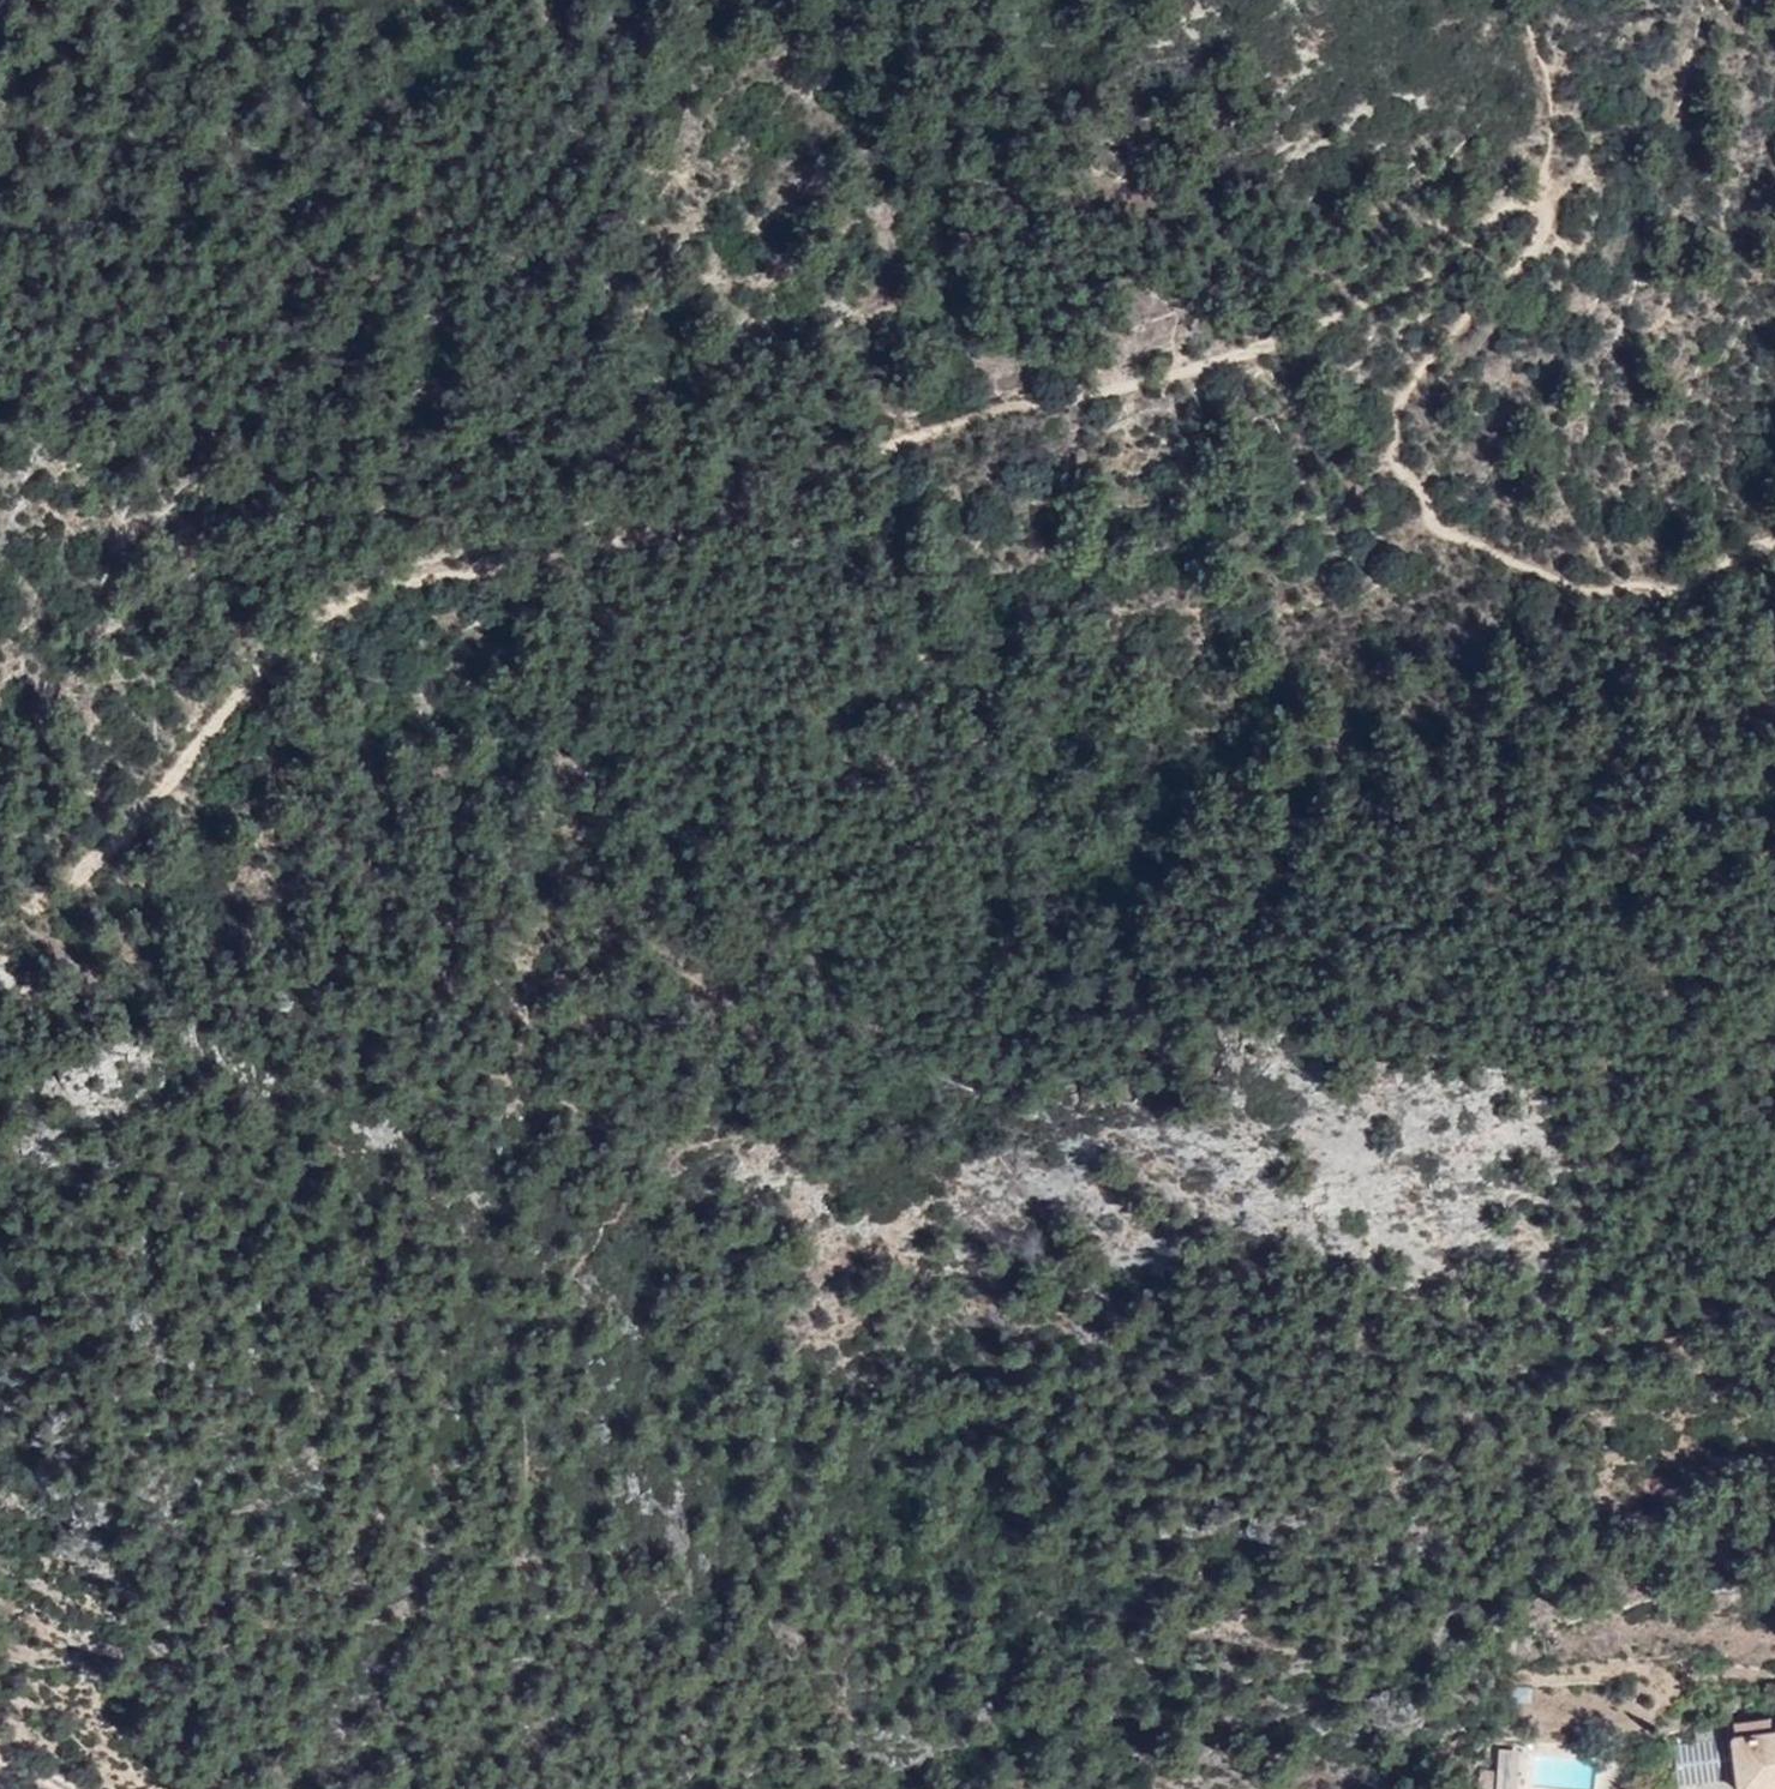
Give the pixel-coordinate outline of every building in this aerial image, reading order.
[(1739,1773),(1735,1738),(1727,1738),(1723,1711),(1693,1716),(1696,1742),(1673,1746),(1678,1781),(1739,1773)] [(1734,1724),(1735,1738),(1739,1773),(1741,1788),(1758,1788),(1774,1787),(1774,1718),(1734,1724)] [(1519,1748),(1499,1748),(1499,1788),(1519,1788),(1519,1748)]
